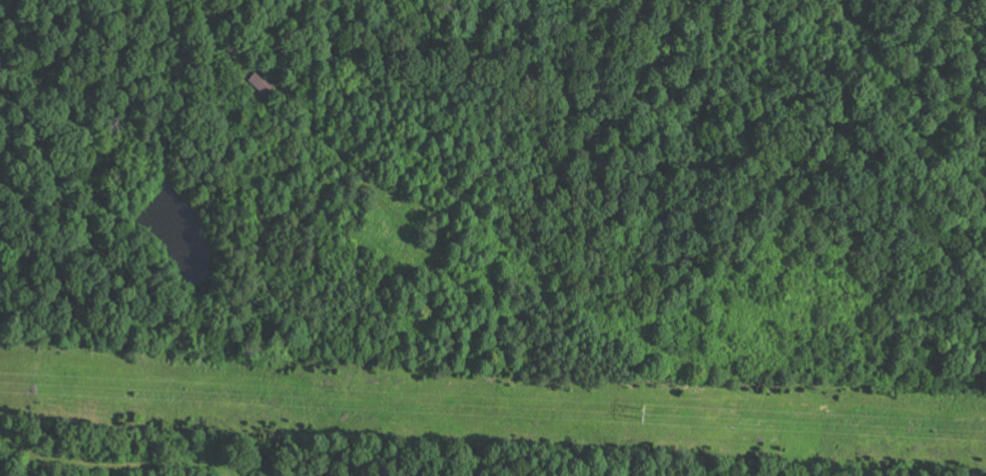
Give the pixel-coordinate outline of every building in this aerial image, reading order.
[(249,80),(267,97),(278,85),(260,68),(249,80)]
